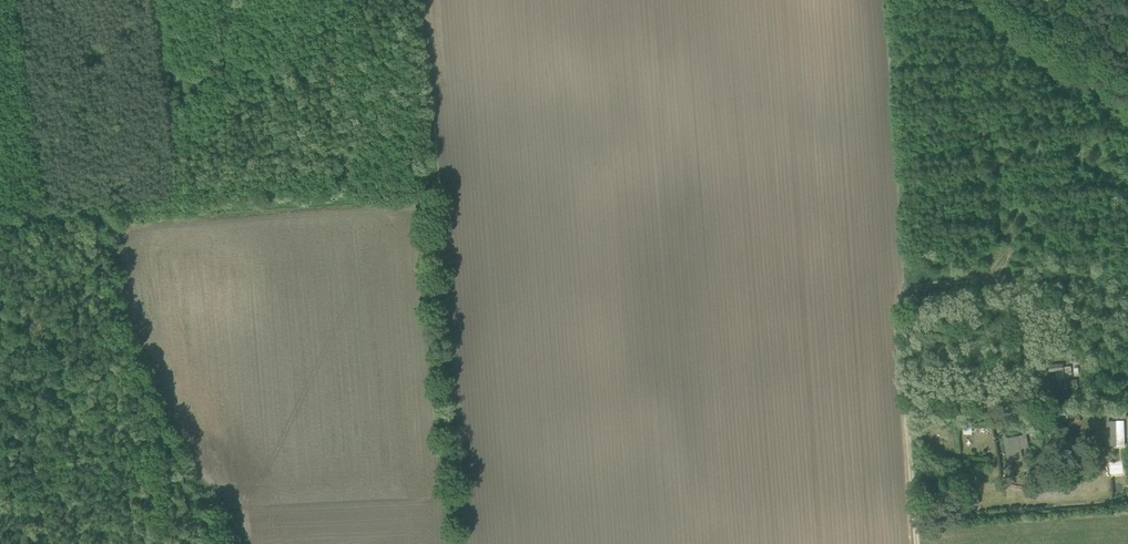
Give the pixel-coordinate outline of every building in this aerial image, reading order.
[(1125,444),(1124,420),(1106,420),(1107,445),(1125,444)] [(1000,438),(1005,464),(1021,461),(1019,448),(1026,447),(1024,433),(1000,438)]
